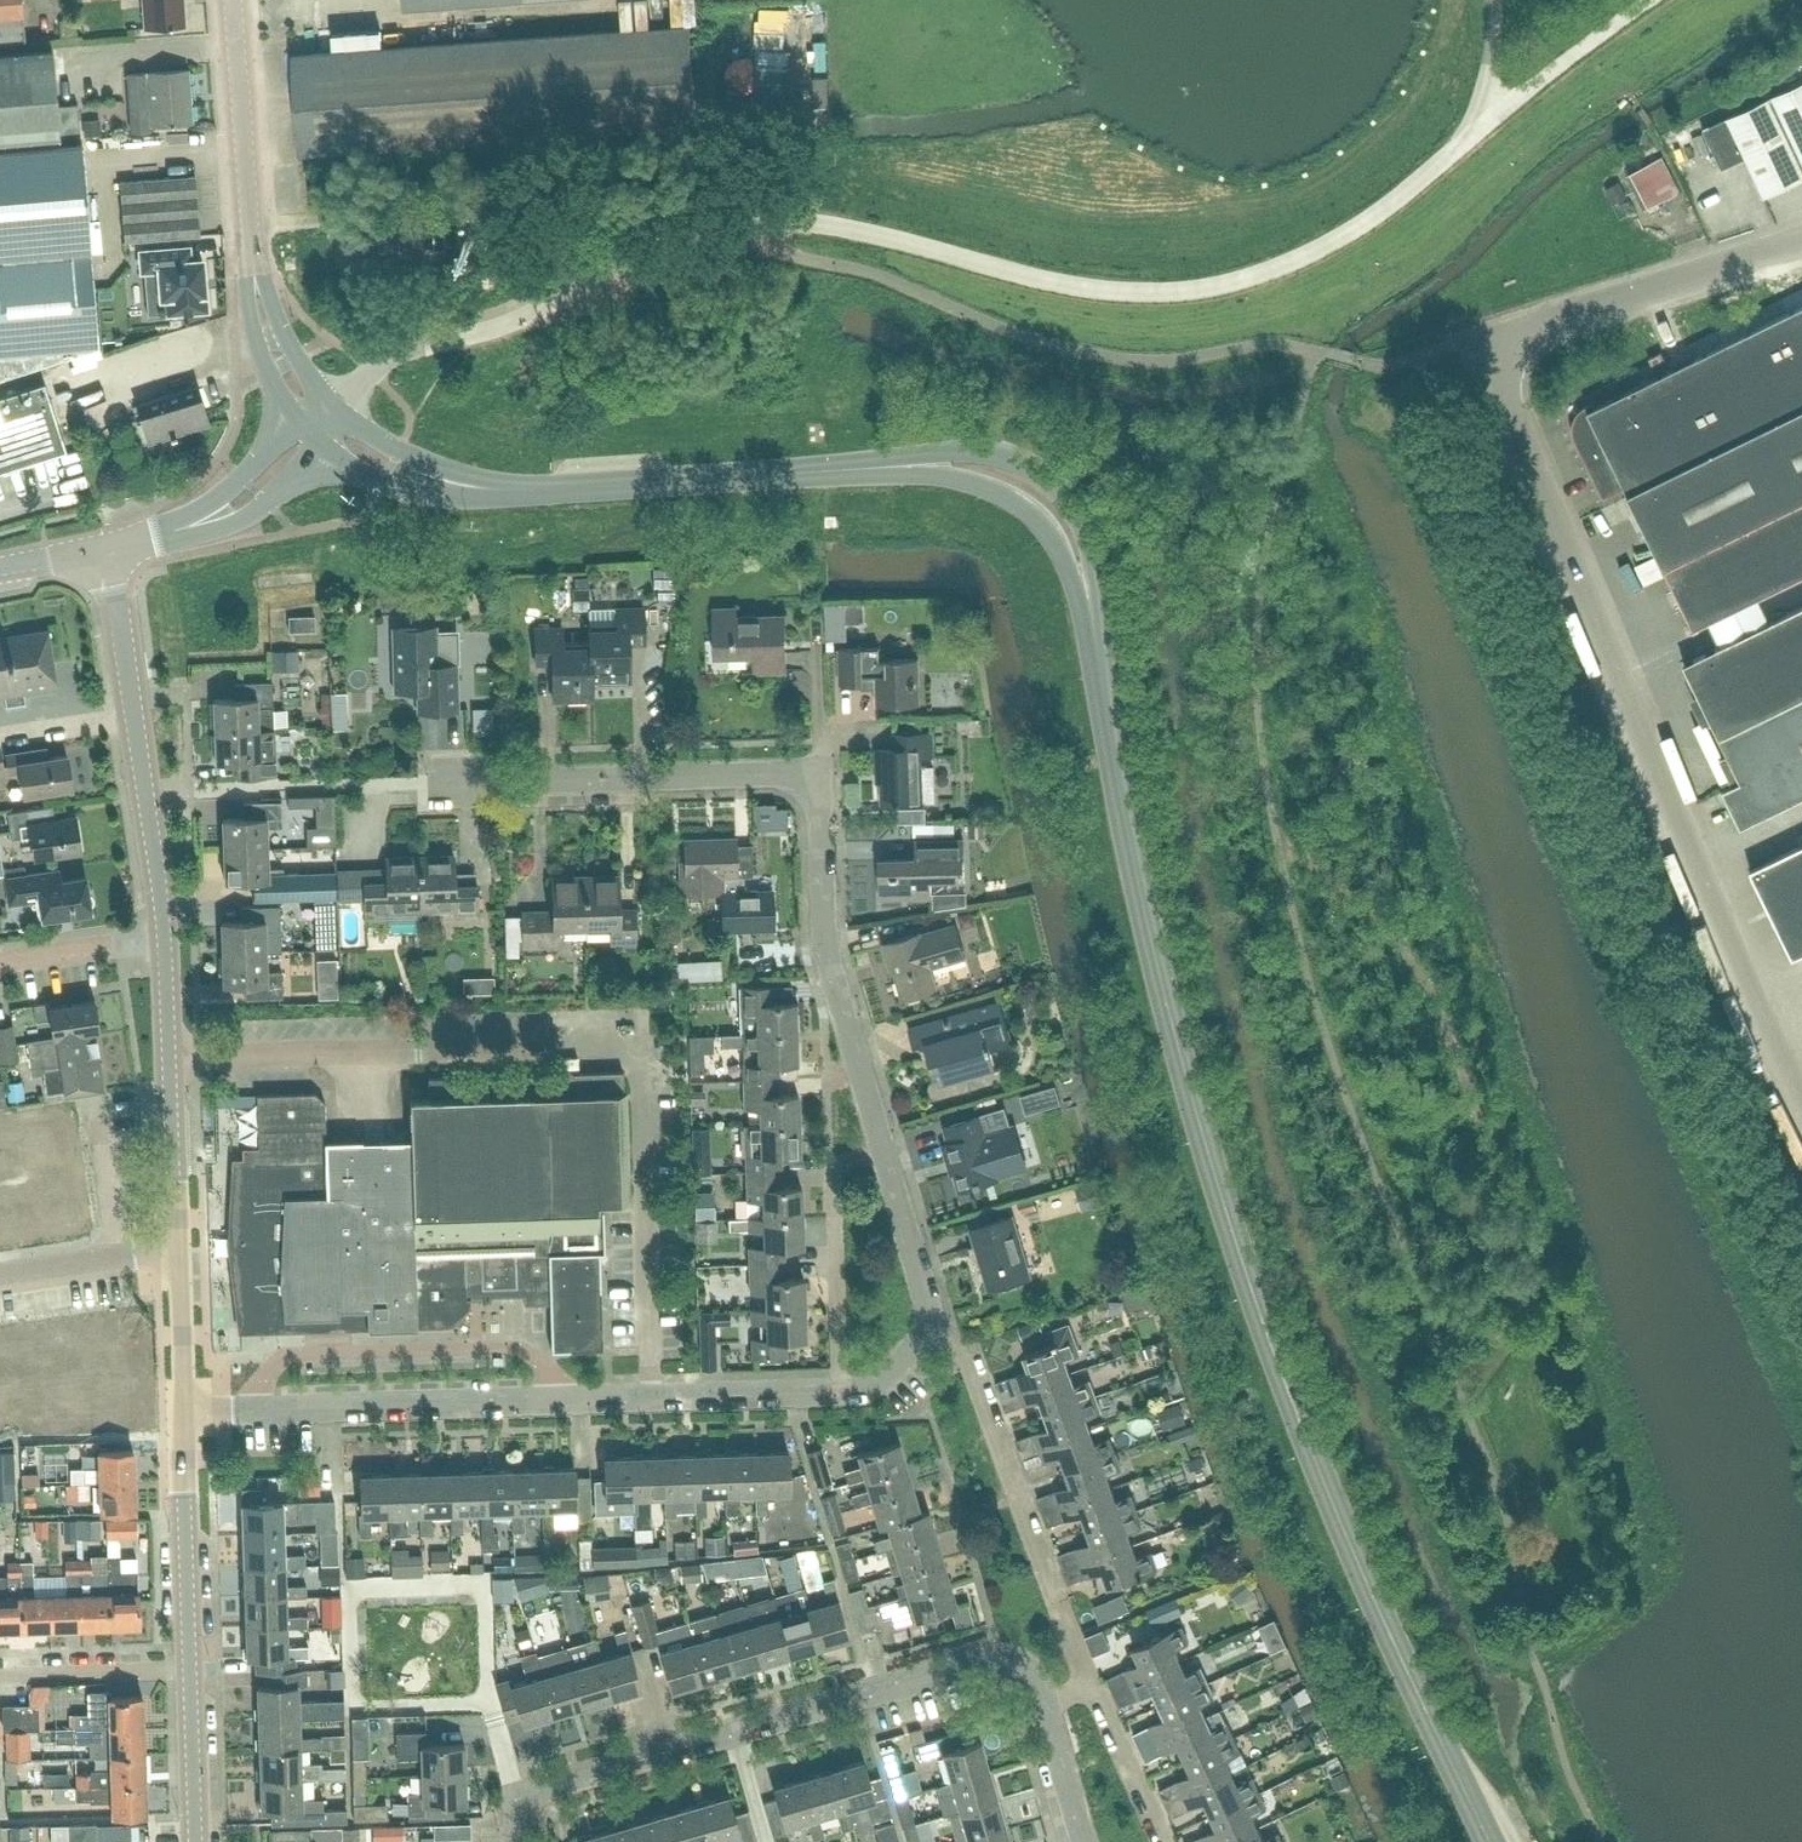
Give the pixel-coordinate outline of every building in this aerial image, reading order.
[(22,42),(20,17),(19,0),(0,0),(0,44),(22,42)] [(127,26),(142,23),(137,0),(122,0),(127,26)] [(182,27),(180,0),(141,0),(143,30),(182,27)] [(70,19),(57,20),(59,38),(71,37),(70,19)] [(697,123),(690,25),(292,54),(300,153),(697,123)] [(0,54),(0,141),(78,135),(75,104),(54,105),(50,50),(0,54)] [(150,130),(150,126),(189,123),(185,71),(125,75),(129,132),(150,130)] [(1701,129),(1721,169),(1744,157),(1763,196),(1794,182),(1801,178),(1801,81),(1756,103),(1726,117),(1701,129)] [(88,250),(80,145),(0,151),(0,257),(88,250)] [(1647,207),(1678,191),(1660,157),(1629,173),(1647,207)] [(119,204),(120,211),(122,241),(197,236),(193,176),(117,182),(119,204)] [(419,250),(416,216),(358,220),(361,255),(419,250)] [(142,270),(146,313),(146,314),(205,309),(200,258),(198,258),(188,259),(188,258),(187,245),(185,245),(138,249),(140,268),(140,270),(141,270),(142,270)] [(0,257),(0,377),(95,347),(91,283),(90,266),(88,251),(88,250),(0,257)] [(1593,407),(1591,403),(1584,406),(1574,416),(1571,427),(1574,439),(1578,436),(1582,444),(1577,446),(1586,464),(1602,497),(1624,487),(1693,628),(1801,575),(1801,304),(1593,407)] [(176,346),(73,371),(80,401),(183,377),(176,346)] [(1667,364),(1661,351),(1648,357),(1654,370),(1667,364)] [(63,452),(41,383),(0,397),(0,472),(63,452)] [(195,386),(135,405),(146,442),(188,430),(186,423),(205,417),(195,386)] [(1682,663),(1739,780),(1722,789),(1740,826),(1801,795),(1801,605),(1682,663)] [(861,640),(860,606),(824,607),(826,641),(861,640)] [(589,681),(590,681),(627,680),(626,644),(643,643),(642,607),(615,608),(615,622),(587,623),(587,640),(589,640),(589,681)] [(753,671),(786,670),(785,614),(736,615),(736,607),(714,607),(715,656),(753,655),(753,671)] [(288,631),(313,629),(312,615),(287,616),(288,631)] [(435,629),(435,626),(391,627),(393,689),(416,688),(416,711),(457,710),(455,663),(454,629),(435,629)] [(590,681),(589,681),(589,640),(587,640),(561,640),(560,627),(533,627),(534,663),(550,663),(551,700),(591,698),(590,681)] [(25,703),(25,701),(24,701),(23,693),(56,688),(54,674),(47,628),(0,636),(0,697),(4,696),(5,704),(4,704),(5,706),(25,703)] [(877,704),(918,703),(917,658),(879,659),(878,647),(839,648),(840,683),(861,682),(861,677),(876,676),(877,704)] [(214,731),(257,729),(272,728),(271,707),(270,682),(232,683),(233,698),(212,699),(214,731)] [(331,727),(346,727),(345,690),(330,691),(331,727)] [(471,706),(472,735),(492,734),(492,705),(471,706)] [(456,721),(434,722),(436,750),(457,749),(456,721)] [(272,728),(257,729),(214,731),(215,761),(236,760),(236,776),(274,775),(272,728)] [(882,802),(921,801),(934,800),(933,765),(920,766),(920,756),(932,755),(931,732),(893,733),(893,747),(875,748),(876,769),(881,769),(882,802)] [(23,796),(70,789),(66,756),(46,759),(44,748),(5,754),(8,773),(19,772),(23,796)] [(333,794),(286,795),(287,807),(333,806),(333,794)] [(222,850),(266,848),(265,828),(281,827),(280,801),(241,803),(242,818),(221,819),(222,850)] [(908,819),(908,806),(892,806),(892,820),(908,819)] [(33,857),(80,850),(75,817),(46,822),(43,807),(6,813),(10,839),(30,836),(33,857)] [(704,892),(719,892),(719,891),(723,891),(723,876),(737,876),(750,875),(749,844),(734,844),(734,837),(682,838),(682,860),(678,860),(678,887),(704,886),(704,892)] [(930,879),(963,878),(962,839),(915,840),(915,858),(879,858),(880,899),(930,898),(930,879)] [(1750,870),(1792,957),(1801,952),(1801,844),(1750,870)] [(267,868),(266,848),(222,850),(224,880),(251,879),(252,895),(252,899),(332,896),(332,872),(282,873),(282,868),(267,868)] [(453,914),(477,914),(476,884),(453,884),(453,854),(419,855),(421,911),(453,910),(453,914)] [(421,911),(419,855),(386,856),(386,868),(336,869),(337,908),(349,908),(349,899),(363,898),(364,917),(387,917),(387,922),(421,920),(421,911)] [(42,920),(90,913),(84,877),(59,881),(57,868),(4,876),(8,903),(39,898),(42,920)] [(583,875),(585,930),(609,930),(609,943),(634,943),(633,907),(616,908),(616,874),(583,875)] [(585,930),(583,875),(550,876),(551,910),(520,911),(521,946),(560,945),(560,931),(585,930)] [(720,929),(772,928),(771,890),(737,891),(737,876),(723,876),(723,891),(719,891),(719,892),(720,929)] [(221,953),(265,952),(264,931),(280,931),(279,906),(240,907),(241,921),(220,921),(221,953)] [(930,967),(965,957),(955,923),(921,932),(920,930),(882,941),(887,959),(890,959),(902,997),(936,986),(930,967)] [(265,972),(265,952),(221,953),(222,983),(243,983),(243,998),(281,997),(281,971),(265,972)] [(718,957),(672,958),(673,977),(719,976),(718,957)] [(740,1033),(794,1032),(793,1001),(774,1001),(774,986),(738,987),(739,1033),(740,1033)] [(50,1019),(52,1037),(25,1041),(93,1031),(98,1030),(94,1000),(49,1007),(48,1002),(33,1005),(36,1021),(50,1019)] [(1000,1002),(908,1028),(913,1047),(927,1043),(939,1085),(968,1076),(967,1071),(993,1063),(988,1047),(1011,1041),(1000,1002)] [(17,1062),(11,1026),(0,1027),(0,1064),(17,1062)] [(64,1096),(102,1090),(93,1031),(25,1041),(30,1072),(42,1070),(46,1094),(64,1091),(64,1096)] [(741,1079),(777,1078),(777,1063),(795,1062),(794,1032),(740,1033),(739,1033),(720,1033),(720,1046),(740,1046),(740,1045),(741,1079)] [(688,1034),(689,1052),(712,1051),(711,1034),(688,1034)] [(271,1269),(279,1326),(334,1325),(363,1324),(363,1330),(415,1328),(415,1323),(441,1322),(447,1321),(453,1319),(458,1315),(461,1310),(463,1304),(464,1298),(486,1297),(522,1296),(522,1305),(548,1304),(549,1317),(550,1350),(601,1349),(600,1316),(598,1252),(602,1252),(601,1202),(627,1201),(624,1091),(621,1091),(621,1070),(575,1071),(426,1079),(426,1099),(409,1100),(409,1138),(410,1163),(412,1234),(344,1236),(339,1206),(334,1208),(332,1195),(325,1196),(325,1190),(276,1191),(271,1269)] [(758,1125),(797,1124),(796,1093),(777,1094),(777,1078),(741,1079),(742,1107),(757,1107),(758,1125)] [(689,1104),(703,1104),(703,1090),(689,1090),(689,1104)] [(237,1327),(279,1326),(271,1269),(276,1191),(325,1190),(324,1167),(325,1167),(325,1160),(324,1140),(323,1101),(313,1092),(255,1094),(257,1152),(254,1152),(246,1159),(246,1162),(234,1162),(227,1245),(237,1327)] [(255,1095),(213,1096),(214,1106),(255,1104),(255,1095)] [(950,1124),(954,1140),(945,1143),(954,1171),(957,1170),(962,1189),(998,1178),(997,1176),(1021,1168),(1003,1108),(950,1124)] [(25,1157),(74,1150),(69,1116),(20,1123),(25,1157)] [(797,1124),(758,1125),(743,1125),(744,1171),(780,1170),(779,1155),(798,1155),(797,1124)] [(709,1126),(694,1127),(695,1172),(710,1172),(709,1126)] [(410,1163),(409,1138),(337,1139),(324,1140),(325,1160),(325,1167),(324,1167),(325,1190),(325,1196),(332,1195),(334,1208),(339,1206),(344,1236),(412,1234),(410,1163)] [(29,1190),(78,1183),(74,1150),(25,1157),(29,1190)] [(780,1170),(744,1171),(745,1217),(745,1218),(746,1218),(800,1216),(799,1185),(780,1186),(780,1170)] [(34,1225),(83,1218),(78,1183),(29,1190),(34,1225)] [(693,1216),(693,1219),(710,1218),(710,1191),(693,1191),(693,1216)] [(1035,1197),(1015,1201),(1018,1212),(1037,1207),(1035,1197)] [(748,1264),(783,1263),(782,1247),(801,1246),(800,1216),(746,1218),(745,1218),(745,1217),(726,1218),(727,1230),(746,1230),(746,1229),(762,1228),(762,1246),(747,1247),(748,1264)] [(988,1288),(1027,1276),(1022,1259),(1025,1259),(1012,1216),(970,1228),(988,1288)] [(804,1248),(820,1247),(819,1217),(803,1218),(804,1248)] [(692,1246),(712,1246),(712,1224),(691,1224),(692,1246)] [(764,1309),(804,1308),(803,1277),(783,1278),(783,1263),(748,1264),(749,1292),(764,1291),(764,1309)] [(744,1272),(701,1271),(701,1297),(744,1298),(744,1272)] [(804,1308),(764,1309),(750,1310),(750,1322),(759,1321),(760,1339),(751,1340),(751,1357),(757,1357),(757,1362),(786,1361),(786,1339),(805,1338),(804,1308)] [(713,1324),(728,1324),(728,1310),(697,1312),(699,1369),(716,1368),(715,1339),(713,1338),(713,1324)] [(1029,1369),(994,1382),(1000,1397),(1069,1372),(1064,1358),(1079,1353),(1068,1323),(1049,1330),(1054,1343),(1024,1354),(1029,1369)] [(1116,1363),(1090,1365),(1091,1383),(1117,1382),(1116,1363)] [(1069,1372),(1000,1397),(1006,1411),(1040,1399),(1045,1413),(1094,1395),(1089,1379),(1074,1385),(1069,1372)] [(1150,1378),(1134,1383),(1139,1400),(1155,1395),(1150,1378)] [(1100,1410),(1094,1395),(1045,1413),(1050,1427),(1015,1439),(1020,1454),(1090,1429),(1085,1416),(1100,1410)] [(79,1455),(79,1429),(59,1429),(58,1455),(79,1455)] [(1090,1429),(1020,1454),(1025,1468),(1060,1456),(1065,1470),(1114,1452),(1109,1436),(1095,1442),(1090,1429)] [(1168,1451),(1193,1449),(1192,1439),(1167,1441),(1168,1451)] [(843,1471),(846,1482),(863,1477),(904,1465),(897,1441),(856,1453),(859,1466),(843,1471)] [(815,1486),(817,1491),(831,1487),(831,1482),(820,1446),(803,1451),(815,1487),(815,1486)] [(757,1492),(754,1492),(754,1512),(767,1512),(766,1492),(788,1491),(787,1450),(756,1451),(757,1492)] [(12,1451),(0,1451),(0,1499),(12,1499),(12,1481),(12,1451)] [(100,1481),(134,1481),(133,1451),(99,1452),(100,1481)] [(725,1453),(727,1493),(723,1493),(724,1514),(736,1513),(735,1493),(754,1492),(757,1492),(756,1451),(725,1453)] [(1120,1468),(1114,1452),(1065,1470),(1071,1485),(1036,1497),(1042,1511),(1111,1486),(1106,1473),(1120,1468)] [(727,1493),(725,1453),(695,1454),(696,1494),(692,1494),(693,1510),(693,1515),(705,1514),(705,1494),(723,1493),(727,1493)] [(695,1454),(664,1455),(666,1495),(662,1495),(663,1516),(674,1515),(674,1511),(693,1510),(692,1494),(696,1494),(695,1454)] [(633,1528),(649,1527),(648,1496),(662,1495),(666,1495),(664,1455),(633,1456),(635,1496),(631,1496),(632,1517),(633,1528)] [(635,1496),(633,1456),(602,1457),(603,1496),(601,1496),(602,1518),(613,1517),(613,1496),(631,1496),(635,1496)] [(853,1506),(870,1501),(911,1489),(904,1465),(863,1477),(866,1489),(849,1493),(853,1506)] [(552,1508),(574,1508),(575,1520),(589,1519),(588,1476),(573,1477),(573,1467),(542,1468),(544,1509),(540,1509),(541,1529),(553,1529),(552,1508)] [(513,1510),(509,1510),(510,1530),(522,1530),(521,1509),(540,1509),(544,1509),(542,1468),(512,1469),(513,1510)] [(509,1510),(513,1510),(512,1469),(481,1470),(483,1511),(479,1511),(480,1549),(497,1548),(496,1531),(491,1531),(490,1511),(509,1510)] [(451,1512),(448,1512),(448,1533),(460,1532),(460,1512),(479,1511),(483,1511),(481,1470),(450,1471),(451,1512)] [(429,1513),(448,1512),(451,1512),(450,1471),(420,1472),(421,1513),(417,1513),(418,1534),(430,1533),(429,1513)] [(399,1535),(405,1535),(404,1514),(417,1513),(421,1513),(420,1472),(388,1473),(389,1514),(387,1514),(388,1535),(399,1534),(399,1535)] [(389,1514),(388,1473),(357,1474),(359,1514),(357,1514),(357,1536),(368,1535),(368,1515),(387,1514),(389,1514)] [(134,1481),(100,1481),(101,1512),(135,1511),(134,1481)] [(1115,1499),(1111,1486),(1042,1511),(1047,1526),(1082,1513),(1087,1527),(1135,1509),(1130,1493),(1115,1499)] [(321,1531),(333,1531),(332,1500),(260,1502),(259,1487),(240,1488),(240,1502),(241,1533),(282,1532),(282,1521),(313,1520),(314,1531),(321,1531)] [(918,1512),(911,1489),(870,1501),(877,1525),(886,1522),(885,1521),(918,1512)] [(824,1514),(838,1510),(833,1492),(819,1496),(824,1514)] [(875,1552),(893,1546),(892,1545),(933,1533),(926,1509),(918,1512),(885,1521),(886,1522),(889,1534),(871,1540),(875,1552)] [(1135,1509),(1087,1527),(1092,1542),(1057,1555),(1062,1569),(1131,1544),(1127,1530),(1141,1525),(1135,1509)] [(829,1532),(844,1528),(838,1510),(824,1514),(829,1532)] [(134,1536),(134,1518),(104,1518),(104,1537),(134,1536)] [(283,1554),(282,1532),(241,1533),(241,1565),(283,1563),(283,1566),(303,1565),(303,1553),(283,1554)] [(890,1573),(900,1570),(940,1558),(933,1533),(892,1545),(893,1546),(896,1558),(887,1561),(890,1573)] [(703,1555),(724,1554),(723,1535),(702,1536),(703,1555)] [(591,1565),(590,1545),(590,1538),(577,1539),(578,1568),(591,1567),(591,1565)] [(673,1539),(673,1557),(694,1557),(693,1538),(673,1539)] [(735,1552),(757,1551),(755,1539),(734,1541),(735,1552)] [(838,1561),(852,1557),(847,1540),(832,1544),(838,1561)] [(590,1545),(591,1565),(634,1564),(633,1547),(633,1544),(590,1545)] [(1136,1557),(1131,1544),(1062,1569),(1067,1584),(1102,1571),(1107,1585),(1157,1568),(1151,1552),(1136,1557)] [(644,1547),(633,1547),(634,1564),(644,1563),(644,1547)] [(389,1550),(390,1575),(421,1574),(420,1554),(406,1554),(406,1549),(389,1550)] [(429,1569),(448,1568),(447,1549),(428,1549),(429,1569)] [(543,1568),(543,1561),(543,1553),(513,1554),(513,1569),(543,1568)] [(779,1615),(777,1616),(788,1655),(817,1647),(806,1607),(808,1606),(802,1586),(803,1586),(792,1554),(777,1558),(787,1591),(791,1590),(797,1609),(779,1615)] [(492,1556),(492,1570),(492,1571),(510,1570),(509,1555),(492,1556)] [(760,1555),(748,1556),(754,1574),(755,1574),(766,1573),(760,1556),(760,1555)] [(81,1627),(110,1626),(106,1558),(89,1558),(89,1557),(78,1558),(81,1627)] [(136,1591),(136,1589),(136,1569),(119,1570),(118,1557),(106,1558),(110,1626),(140,1625),(139,1591),(136,1591)] [(852,1557),(838,1561),(844,1581),(858,1577),(852,1557)] [(64,1594),(51,1594),(52,1628),(81,1627),(78,1558),(63,1558),(64,1594)] [(893,1584),(897,1596),(947,1581),(940,1558),(900,1570),(903,1581),(893,1584)] [(23,1629),(20,1559),(5,1560),(5,1575),(0,1575),(0,1630),(23,1629)] [(23,1629),(52,1628),(51,1594),(32,1595),(31,1559),(20,1559),(23,1629)] [(701,1580),(699,1562),(677,1564),(679,1582),(701,1580)] [(285,1594),(285,1596),(304,1596),(304,1585),(284,1585),(283,1566),(283,1563),(241,1565),(242,1595),(285,1594)] [(337,1565),(318,1565),(318,1585),(338,1584),(337,1565)] [(583,1600),(610,1597),(607,1576),(581,1578),(583,1600)] [(511,1577),(491,1577),(492,1601),(512,1600),(511,1577)] [(547,1589),(544,1577),(526,1577),(512,1577),(519,1599),(547,1591),(547,1589)] [(806,1607),(817,1647),(847,1638),(836,1600),(839,1599),(832,1577),(821,1581),(826,1601),(808,1606),(806,1607)] [(892,1624),(914,1618),(954,1606),(947,1581),(897,1596),(877,1602),(881,1616),(889,1614),(892,1624)] [(852,1609),(866,1605),(861,1587),(846,1591),(852,1609)] [(1247,1589),(1232,1598),(1242,1614),(1257,1604),(1247,1589)] [(285,1596),(285,1594),(242,1595),(243,1625),(285,1624),(286,1627),(305,1626),(305,1614),(285,1615),(285,1596)] [(340,1613),(339,1613),(339,1594),(322,1595),(323,1625),(340,1625),(340,1613)] [(773,1595),(743,1604),(749,1624),(746,1625),(758,1664),(788,1655),(777,1616),(779,1615),(773,1595)] [(1151,1624),(1182,1612),(1176,1597),(1146,1609),(1151,1624)] [(642,1647),(643,1646),(656,1643),(661,1641),(657,1629),(648,1599),(629,1604),(635,1625),(642,1647)] [(859,1632),(879,1627),(872,1603),(866,1605),(852,1609),(859,1632)] [(729,1673),(758,1664),(746,1625),(749,1624),(743,1604),(732,1607),(714,1613),(720,1633),(717,1633),(729,1673)] [(720,1633),(714,1613),(703,1616),(685,1621),(691,1641),(688,1642),(699,1681),(729,1673),(717,1633),(720,1633)] [(669,1690),(699,1681),(688,1642),(691,1641),(685,1621),(674,1625),(657,1629),(661,1641),(656,1643),(669,1690)] [(1249,1630),(1257,1652),(1280,1644),(1272,1622),(1249,1630)] [(286,1646),(285,1624),(243,1625),(244,1656),(254,1655),(255,1670),(264,1670),(294,1669),(293,1657),(307,1656),(306,1645),(286,1646)] [(623,1629),(630,1650),(642,1647),(635,1625),(623,1629)] [(1112,1692),(1179,1661),(1172,1647),(1186,1641),(1180,1626),(1132,1648),(1139,1662),(1105,1678),(1112,1692)] [(618,1653),(600,1658),(598,1659),(609,1698),(639,1689),(628,1651),(630,1650),(623,1629),(612,1632),(618,1653)] [(1103,1635),(1087,1640),(1095,1662),(1110,1656),(1103,1635)] [(589,1662),(571,1667),(568,1668),(580,1707),(609,1698),(598,1659),(600,1658),(594,1637),(583,1641),(589,1662)] [(539,1676),(550,1715),(580,1707),(568,1668),(571,1667),(564,1646),(535,1654),(541,1675),(539,1676)] [(504,1719),(518,1715),(521,1724),(550,1715),(539,1676),(541,1675),(535,1654),(534,1650),(518,1655),(526,1680),(510,1684),(509,1678),(493,1683),(504,1719)] [(1184,1672),(1179,1661),(1112,1692),(1119,1707),(1152,1691),(1158,1704),(1205,1681),(1198,1665),(1184,1672)] [(297,1715),(298,1718),(342,1716),(342,1699),(297,1700),(296,1684),(304,1684),(304,1668),(294,1669),(264,1670),(265,1685),(256,1685),(256,1717),(297,1715)] [(1139,1747),(1204,1716),(1199,1704),(1213,1697),(1205,1681),(1158,1704),(1165,1719),(1132,1734),(1139,1747)] [(88,1728),(143,1726),(142,1697),(108,1697),(108,1690),(86,1690),(86,1713),(71,1713),(72,1727),(74,1727),(74,1728),(88,1728)] [(15,1729),(27,1729),(37,1729),(37,1705),(14,1706),(15,1729)] [(3,1706),(3,1729),(15,1729),(14,1706),(3,1706)] [(1218,1710),(1204,1716),(1139,1747),(1145,1761),(1177,1746),(1183,1759),(1231,1737),(1224,1722),(1218,1710)] [(317,1748),(330,1748),(343,1748),(343,1735),(318,1735),(318,1736),(298,1737),(298,1718),(297,1715),(256,1717),(257,1748),(298,1746),(299,1749),(317,1748)] [(109,1755),(109,1756),(144,1755),(143,1726),(88,1728),(88,1742),(88,1755),(109,1755)] [(88,1728),(74,1728),(75,1743),(88,1742),(88,1728)] [(3,1758),(28,1758),(27,1729),(15,1729),(3,1729),(3,1758)] [(420,1774),(463,1773),(462,1743),(425,1745),(424,1730),(394,1731),(395,1758),(420,1757),(420,1774)] [(949,1781),(986,1771),(978,1741),(963,1745),(959,1731),(911,1745),(916,1760),(941,1753),(949,1781)] [(1164,1802),(1229,1771),(1224,1759),(1238,1752),(1231,1737),(1183,1759),(1190,1774),(1158,1788),(1164,1802)] [(299,1763),(299,1749),(298,1746),(257,1748),(258,1778),(299,1777),(299,1779),(343,1778),(343,1766),(320,1767),(319,1762),(299,1763)] [(886,1779),(899,1775),(900,1775),(898,1766),(904,1768),(908,1763),(906,1756),(900,1753),(896,1759),(892,1748),(878,1752),(886,1779)] [(60,1787),(74,1786),(110,1786),(145,1785),(144,1755),(109,1756),(110,1769),(89,1769),(89,1772),(73,1772),(73,1779),(59,1779),(60,1787)] [(351,1758),(350,1758),(351,1776),(355,1775),(364,1775),(364,1758),(351,1758)] [(843,1808),(846,1807),(864,1802),(870,1822),(890,1816),(879,1776),(867,1779),(862,1760),(832,1769),(843,1808)] [(846,1807),(843,1808),(832,1769),(802,1778),(813,1818),(816,1816),(836,1811),(841,1830),(852,1827),(846,1807)] [(933,1786),(937,1799),(953,1795),(957,1810),(994,1799),(986,1771),(949,1781),(933,1786)] [(1235,1783),(1229,1771),(1164,1802),(1171,1816),(1203,1801),(1210,1814),(1256,1792),(1249,1777),(1235,1783)] [(422,1813),(422,1803),(464,1802),(463,1773),(420,1774),(421,1792),(405,1793),(406,1814),(422,1813)] [(364,1775),(355,1775),(351,1776),(351,1794),(365,1794),(364,1775)] [(905,1794),(899,1775),(886,1779),(892,1798),(905,1794)] [(299,1777),(258,1778),(259,1809),(270,1809),(270,1823),(322,1821),(345,1821),(345,1807),(321,1808),(321,1797),(300,1798),(299,1779),(299,1777)] [(813,1818),(802,1778),(772,1787),(783,1826),(805,1820),(811,1839),(822,1836),(816,1816),(813,1818)] [(145,1785),(110,1786),(74,1786),(74,1799),(88,1798),(88,1800),(111,1800),(111,1815),(146,1814),(145,1785)] [(52,1787),(52,1800),(60,1800),(74,1800),(74,1799),(74,1786),(60,1787),(52,1787)] [(1343,1815),(1356,1810),(1348,1790),(1335,1795),(1343,1815)] [(1210,1814),(1216,1828),(1186,1841),(1221,1841),(1255,1826),(1249,1814),(1263,1807),(1256,1792),(1210,1814)] [(913,1823),(905,1794),(892,1798),(900,1826),(913,1823)] [(746,1811),(732,1815),(726,1795),(696,1804),(707,1841),(713,1841),(730,1837),(731,1841),(755,1841),(746,1811)] [(965,1838),(1006,1826),(1000,1807),(997,1808),(994,1799),(957,1810),(946,1813),(954,1841),(965,1838)] [(352,1804),(352,1820),(386,1819),(386,1803),(352,1804)] [(675,1841),(707,1841),(696,1804),(667,1813),(675,1841)] [(667,1813),(638,1821),(644,1841),(675,1841),(667,1813)] [(638,1821),(609,1830),(612,1841),(644,1841),(638,1821)] [(894,1826),(893,1821),(874,1827),(879,1841),(898,1841),(894,1826)] [(95,1822),(85,1822),(86,1841),(96,1841),(95,1822)] [(913,1823),(900,1826),(904,1841),(919,1841),(913,1823)] [(97,1825),(97,1840),(129,1839),(129,1824),(97,1825)] [(28,1825),(7,1826),(8,1841),(29,1841),(28,1825)] [(967,1841),(1011,1841),(1006,1826),(965,1838),(967,1841)] [(1255,1826),(1221,1841),(1280,1841),(1276,1832),(1261,1839),(1255,1826)] [(358,1827),(341,1828),(341,1841),(358,1841),(358,1827)] [(267,1841),(308,1841),(308,1829),(267,1831),(267,1841)] [(401,1829),(370,1831),(370,1841),(402,1841),(401,1829)] [(609,1830),(578,1839),(579,1841),(612,1841),(609,1830)]
